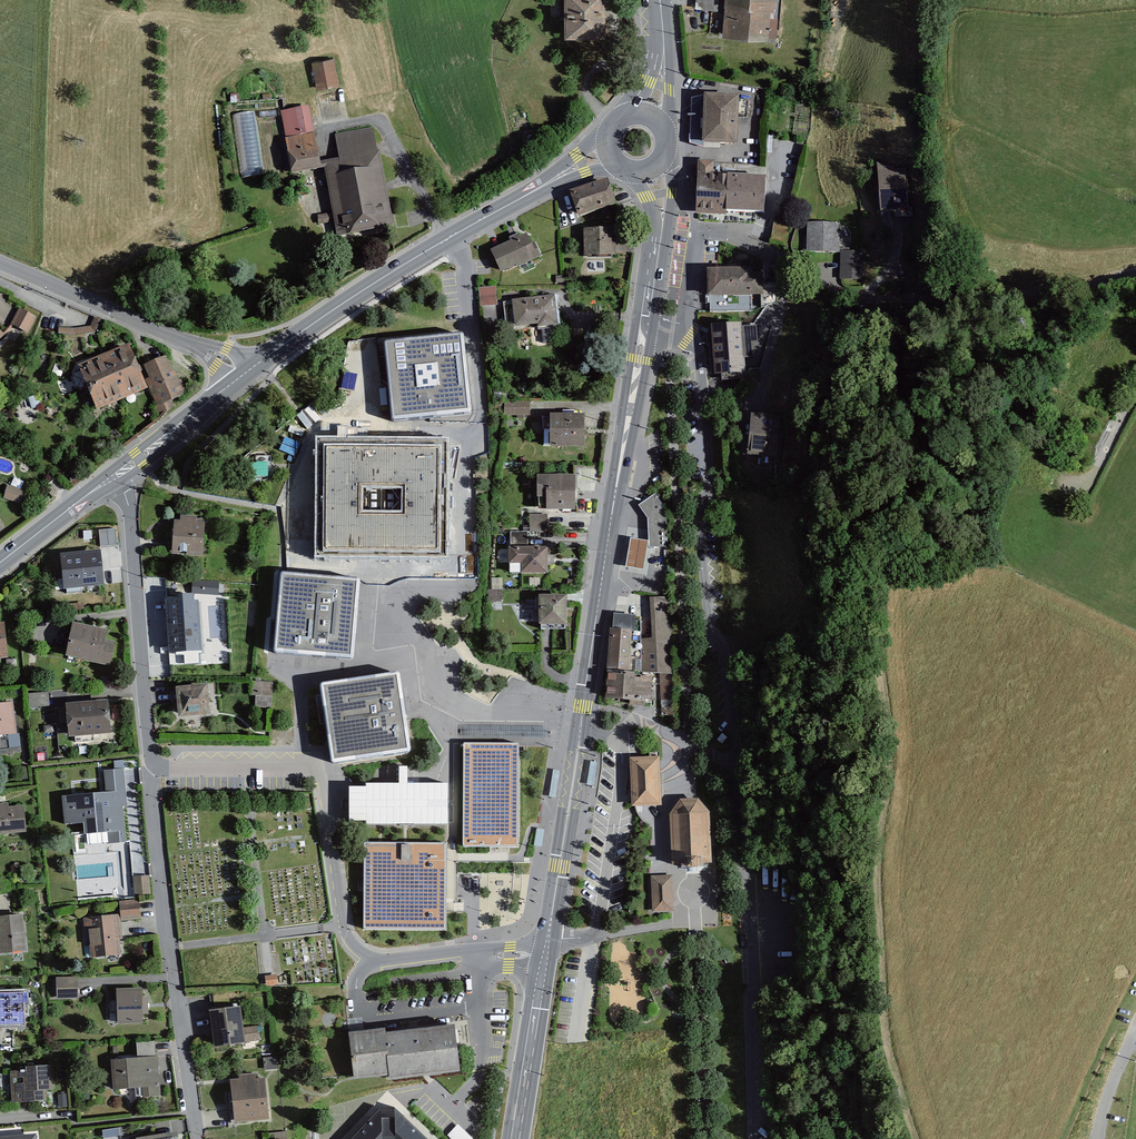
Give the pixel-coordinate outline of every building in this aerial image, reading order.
[(564,35),(605,35),(605,0),(564,0),(564,35)] [(721,35),(768,39),(768,36),(776,37),(778,17),(774,17),(775,0),(725,0),(721,35)] [(310,59),(317,89),(339,85),(333,56),(310,59)] [(705,143),(702,143),(702,138),(704,94),(691,98),(690,143),(704,148),(720,149),(720,144),(705,143)] [(739,95),(704,94),(702,138),(702,143),(705,143),(720,144),(737,144),(739,95)] [(310,105),(281,111),(292,173),(321,168),(320,162),(310,105)] [(255,111),(235,113),(243,176),(262,174),(255,111)] [(377,151),(372,127),(334,134),(339,158),(320,162),(321,168),(324,168),(332,213),(317,216),(319,225),(334,222),(337,237),(394,227),(380,151),(377,151)] [(714,162),(698,161),(696,215),(726,216),(726,212),(763,213),(764,178),(719,176),(719,172),(713,171),(714,162)] [(892,162),(877,163),(880,211),(908,209),(906,168),(893,169),(892,162)] [(616,204),(608,180),(570,193),(578,217),(616,204)] [(795,220),(778,217),(772,245),(790,248),(795,220)] [(842,225),(807,224),(807,253),(842,254),(842,225)] [(615,227),(582,228),(583,257),(616,256),(615,227)] [(532,244),(527,233),(490,250),(500,272),(516,264),(517,267),(542,256),(535,242),(532,244)] [(864,254),(843,253),(842,280),(864,281),(864,254)] [(752,267),(706,269),(707,296),(710,296),(710,312),(751,311),(777,303),(778,282),(763,281),(763,272),(752,273),(752,267)] [(495,286),(479,288),(480,306),(497,304),(495,286)] [(555,295),(512,300),(515,327),(538,325),(538,327),(558,325),(555,295)] [(19,308),(11,325),(28,334),(37,317),(19,308)] [(100,319),(94,317),(90,326),(75,328),(59,327),(58,333),(75,334),(95,331),(100,319)] [(744,324),(728,325),(732,376),(748,375),(747,357),(756,357),(755,343),(746,343),(744,324)] [(732,376),(728,325),(712,326),(716,377),(732,376)] [(387,341),(384,342),(383,345),(390,419),(392,421),(394,422),(468,415),(471,414),(471,412),(465,350),(463,336),(462,334),(460,334),(387,341)] [(147,388),(129,344),(78,365),(80,371),(74,374),(74,377),(72,378),(76,387),(78,387),(79,389),(86,386),(97,410),(147,388)] [(167,355),(140,367),(159,412),(167,412),(175,405),(173,400),(184,394),(186,390),(182,379),(179,380),(175,369),(173,370),(167,355)] [(507,404),(507,417),(528,416),(528,403),(507,404)] [(780,416),(751,414),(747,455),(777,457),(780,416)] [(587,415),(551,415),(551,448),(587,448),(587,415)] [(318,542),(317,556),(446,557),(447,478),(447,446),(447,444),(343,443),(318,443),(318,542)] [(575,475),(537,475),(537,498),(546,498),(546,510),(575,510),(575,475)] [(25,490),(7,485),(3,499),(22,504),(25,490)] [(667,547),(666,509),(655,494),(648,499),(639,506),(647,518),(648,542),(649,548),(666,547),(667,547)] [(547,514),(529,514),(529,532),(547,531),(547,514)] [(196,517),(180,516),(180,520),(174,520),(171,553),(203,556),(205,523),(196,522),(196,517)] [(100,547),(117,546),(115,529),(99,530),(100,547)] [(527,532),(510,532),(510,547),(509,547),(509,564),(520,564),(520,574),(548,574),(548,566),(553,566),(553,555),(548,555),(548,547),(528,547),(527,532)] [(644,571),(648,542),(630,539),(626,568),(644,571)] [(64,590),(104,587),(101,551),(60,554),(64,590)] [(283,574),(281,574),(279,576),(273,650),(273,652),(274,653),(275,654),(351,661),(353,660),(354,659),(361,583),(360,581),(358,580),(283,574)] [(576,581),(569,580),(567,588),(575,589),(576,581)] [(219,582),(193,581),(192,594),(218,595),(219,582)] [(504,592),(491,592),(491,603),(504,603),(504,592)] [(178,600),(167,601),(170,654),(202,652),(199,595),(178,596),(178,600)] [(567,595),(538,596),(539,626),(567,625),(567,595)] [(672,674),(669,597),(668,597),(650,598),(652,638),(641,639),(642,672),(659,674),(672,674)] [(635,615),(614,613),(612,629),(630,630),(630,631),(632,632),(634,632),(635,615)] [(0,623),(0,659),(8,658),(4,623),(0,623)] [(108,630),(72,623),(65,658),(110,666),(115,642),(106,640),(108,630)] [(612,629),(610,629),(607,670),(629,671),(632,632),(630,631),(630,630),(612,629)] [(635,673),(607,671),(605,700),(651,703),(652,677),(640,676),(640,678),(634,678),(635,673)] [(673,700),(672,674),(659,674),(661,701),(673,700)] [(321,687),(319,688),(319,690),(330,764),(331,766),(334,767),(341,766),(371,761),(408,756),(409,755),(410,753),(400,679),(398,677),(395,676),(321,687)] [(273,682),(250,681),(250,696),(253,696),(253,708),(272,709),(273,682)] [(207,685),(175,688),(178,719),(210,716),(207,685)] [(50,707),(48,692),(28,694),(29,709),(50,707)] [(108,700),(65,704),(69,738),(111,734),(108,700)] [(17,734),(13,702),(0,704),(0,736),(17,734)] [(519,745),(465,744),(463,847),(488,847),(518,847),(519,745)] [(642,757),(630,757),(631,806),(661,805),(659,756),(642,757)] [(125,762),(116,763),(117,772),(105,773),(107,796),(63,800),(66,828),(86,826),(87,838),(110,836),(111,845),(127,844),(122,792),(127,792),(125,762)] [(399,783),(366,783),(366,786),(349,786),(349,820),(366,820),(366,823),(448,824),(448,783),(407,783),(407,766),(399,766),(399,783)] [(680,800),(669,815),(671,866),(681,866),(681,869),(686,868),(686,871),(697,870),(697,868),(702,868),(702,864),(712,864),(710,812),(698,799),(680,800)] [(0,804),(0,835),(26,833),(24,806),(9,808),(8,803),(0,804)] [(447,844),(364,843),(363,929),(446,930),(447,844)] [(673,875),(651,875),(652,912),(674,911),(673,875)] [(150,876),(135,877),(136,895),(152,894),(150,876)] [(139,901),(121,902),(122,919),(141,917),(139,901)] [(120,914),(83,918),(85,936),(88,936),(91,959),(122,955),(120,940),(123,939),(120,914)] [(0,917),(0,954),(26,951),(23,915),(0,917)] [(800,917),(797,917),(798,948),(802,948),(806,948),(805,917),(800,917)] [(624,967),(624,1003),(633,1003),(634,967),(624,967)] [(277,975),(264,976),(266,987),(278,985),(277,975)] [(78,978),(56,978),(57,998),(78,997),(78,978)] [(144,992),(117,994),(117,1003),(111,1003),(112,1015),(117,1015),(118,1025),(145,1023),(145,1018),(150,1018),(149,1000),(144,1000),(144,992)] [(0,993),(0,1026),(24,1026),(23,1014),(27,1014),(27,993),(0,993)] [(240,1007),(209,1011),(214,1049),(245,1044),(245,1043),(260,1041),(257,1026),(244,1028),(240,1007)] [(389,1078),(390,1082),(460,1073),(454,1025),(385,1033),(385,1029),(348,1033),(354,1082),(389,1078)] [(136,1040),(137,1054),(155,1054),(155,1040),(136,1040)] [(158,1057),(110,1061),(113,1091),(142,1089),(143,1099),(161,1098),(158,1057)] [(27,1072),(11,1072),(12,1104),(47,1102),(47,1092),(52,1091),(51,1066),(27,1067),(27,1072)] [(269,1120),(265,1078),(256,1079),(255,1073),(239,1075),(239,1080),(230,1081),(235,1124),(269,1120)] [(57,1095),(58,1107),(68,1107),(67,1094),(57,1095)] [(382,1120),(381,1108),(352,1138),(427,1138),(394,1109),(395,1119),(382,1120)] [(447,1136),(451,1138),(473,1138),(458,1125),(447,1136)]
